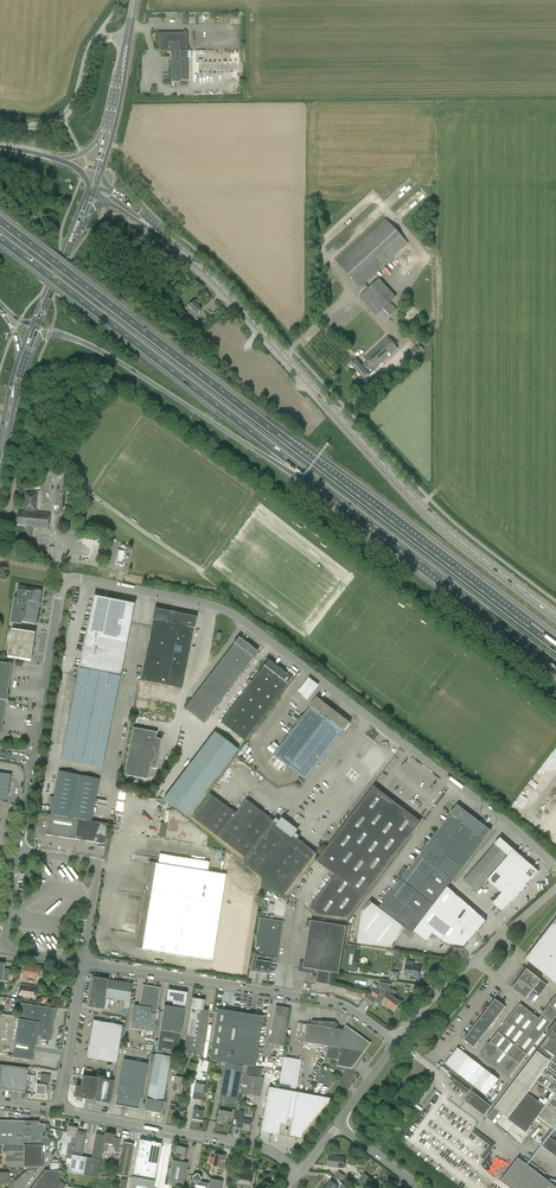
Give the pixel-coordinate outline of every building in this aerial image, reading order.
[(187,81),(187,32),(158,33),(159,52),(169,51),(169,53),(171,53),(171,82),(180,82),(180,81),(187,81)] [(418,201),(426,196),(422,191),(415,195),(418,201)] [(350,263),(342,270),(353,281),(356,278),(359,282),(367,275),(363,271),(360,274),(350,263)] [(373,279),(365,286),(376,298),(384,291),(373,279)] [(384,291),(376,298),(388,310),(395,303),(384,291)] [(194,302),(193,301),(188,306),(191,309),(188,313),(193,319),(197,315),(196,314),(201,309),(197,305),(199,303),(199,302),(197,300),(196,300),(194,302)] [(198,327),(191,320),(186,325),(192,332),(198,327)] [(231,362),(242,351),(229,337),(217,348),(231,362)] [(356,360),(351,365),(357,372),(362,368),(363,370),(373,361),(371,359),(376,355),(383,362),(398,348),(387,337),(364,358),(367,361),(361,366),(356,360)] [(416,346),(403,358),(409,364),(424,351),(421,347),(418,349),(416,346)] [(364,379),(369,374),(370,374),(375,370),(374,369),(375,369),(383,362),(376,355),(371,359),(373,361),(363,370),(362,368),(357,372),(364,379)] [(33,527),(48,529),(50,513),(35,512),(37,493),(25,492),(23,512),(17,511),(16,524),(25,525),(25,527),(27,527),(25,546),(31,546),(33,527)] [(124,566),(127,552),(118,550),(115,564),(124,566)] [(36,623),(41,590),(18,586),(16,599),(14,598),(10,623),(12,623),(21,625),(21,621),(36,623)] [(135,606),(94,598),(78,676),(61,759),(102,767),(135,606)] [(182,689),(196,617),(155,609),(153,619),(153,620),(141,680),(182,689)] [(7,657),(30,661),(35,633),(11,629),(7,657)] [(204,722),(252,658),(253,659),(258,652),(239,637),(185,708),(204,722)] [(286,685),(287,686),(292,678),(268,660),(263,667),(221,722),(244,740),(286,685)] [(7,700),(6,700),(7,694),(8,689),(8,688),(9,683),(9,682),(10,677),(10,676),(11,671),(11,670),(12,665),(12,664),(1,662),(1,663),(0,663),(0,662),(0,699),(7,700)] [(318,685),(308,677),(297,691),(307,699),(318,685)] [(344,731),(350,723),(317,697),(310,706),(311,706),(273,755),(306,780),(344,731)] [(156,769),(161,739),(156,738),(157,732),(133,728),(124,775),(148,779),(150,768),(156,769)] [(238,750),(214,732),(164,799),(188,817),(238,750)] [(248,747),(245,744),(236,755),(240,758),(248,747)] [(91,821),(99,779),(59,771),(50,814),(91,821)] [(0,776),(0,785),(11,787),(13,778),(0,776)] [(341,878),(397,805),(374,788),(318,861),(336,875),(341,878)] [(274,821),(247,800),(236,813),(223,803),(205,827),(246,858),(243,863),(284,895),(316,854),(297,839),(300,836),(276,818),(274,821)] [(397,805),(341,878),(336,875),(311,908),(319,914),(347,918),(420,823),(397,805)] [(451,814),(388,896),(379,908),(370,901),(366,906),(362,913),(358,943),(393,948),(394,943),(405,928),(412,933),(413,932),(440,896),(447,887),(476,849),(484,839),(491,830),(457,805),(451,813),(451,814)] [(104,844),(108,824),(91,821),(50,814),(49,814),(45,835),(104,844)] [(494,844),(508,856),(487,880),(501,893),(492,903),(501,911),(515,898),(521,892),(529,882),(538,872),(499,838),(494,844)] [(508,856),(494,844),(463,881),(477,892),(487,880),(508,856)] [(212,960),(226,875),(206,872),(208,862),(169,856),(168,866),(149,863),(136,948),(212,960)] [(486,921),(447,887),(440,896),(413,932),(426,942),(432,934),(447,945),(464,947),(486,921)] [(260,918),(252,971),(269,974),(271,962),(277,963),(280,942),(283,921),(260,918)] [(525,959),(555,983),(555,919),(525,959)] [(306,928),(309,929),(303,968),(339,973),(346,926),(307,920),(306,928)] [(26,931),(24,932),(33,946),(39,942),(32,931),(28,933),(26,931)] [(37,931),(35,933),(43,943),(45,941),(37,931)] [(344,971),(357,972),(360,949),(348,947),(344,971)] [(420,966),(411,965),(412,962),(404,961),(403,961),(403,963),(404,964),(406,964),(404,975),(419,977),(420,966)] [(10,969),(4,969),(5,963),(0,962),(0,981),(9,982),(10,969)] [(37,980),(39,968),(23,966),(21,977),(37,980)] [(541,980),(523,966),(508,986),(526,999),(541,980)] [(316,983),(328,984),(330,972),(318,971),(316,983)] [(390,979),(398,980),(399,971),(391,971),(390,979)] [(130,1002),(132,983),(92,977),(88,1007),(103,1010),(105,998),(130,1002)] [(380,993),(397,1006),(401,1001),(394,995),(396,992),(392,989),(392,990),(389,988),(391,985),(390,984),(380,982),(379,983),(373,991),(379,995),(380,993)] [(35,1000),(37,986),(21,984),(19,998),(35,1000)] [(134,1005),(131,1023),(130,1028),(153,1032),(156,1013),(159,1013),(159,1010),(157,1009),(160,988),(143,985),(139,1006),(134,1005)] [(164,1006),(160,1030),(157,1051),(177,1054),(186,993),(168,990),(167,1000),(175,1002),(174,1007),(164,1006)] [(359,993),(350,991),(349,994),(345,993),(344,996),(357,1000),(359,993)] [(380,993),(379,995),(373,991),(371,995),(368,994),(364,999),(372,1005),(377,999),(382,1003),(394,1011),(397,1006),(380,993)] [(520,1004),(480,1056),(508,1078),(555,1016),(555,996),(539,1018),(520,1004)] [(192,998),(183,1055),(200,1058),(208,1010),(203,1010),(204,1000),(192,998)] [(495,999),(464,1040),(474,1048),(505,1007),(495,999)] [(49,1039),(54,1010),(47,1009),(48,1007),(21,1003),(12,1057),(33,1060),(36,1037),(49,1039)] [(232,1063),(240,1012),(217,1009),(209,1060),(225,1062),(232,1063)] [(240,1012),(232,1063),(243,1065),(255,1067),(263,1016),(240,1012)] [(122,1025),(93,1020),(87,1058),(116,1063),(118,1052),(121,1052),(122,1049),(119,1049),(122,1025)] [(315,1021),(314,1025),(308,1024),(305,1042),(328,1046),(326,1058),(338,1060),(337,1066),(352,1068),(363,1053),(363,1054),(365,1050),(370,1043),(346,1026),(343,1030),(338,1028),(335,1027),(335,1023),(315,1021)] [(549,1037),(494,1108),(487,1117),(493,1122),(500,1112),(526,1132),(538,1116),(555,1130),(555,1042),(549,1037)] [(481,1066),(457,1047),(445,1064),(469,1082),(481,1066)] [(145,1110),(160,1113),(171,1057),(155,1054),(145,1110)] [(297,1086),(301,1060),(283,1057),(279,1083),(297,1086)] [(115,1105),(122,1106),(122,1108),(126,1109),(127,1107),(139,1109),(147,1064),(123,1059),(115,1105)] [(232,1063),(225,1062),(218,1100),(236,1103),(241,1103),(243,1093),(260,1096),(263,1078),(261,1077),(241,1074),(243,1065),(232,1063)] [(25,1093),(28,1069),(0,1065),(0,1090),(25,1093)] [(243,1065),(241,1074),(261,1077),(263,1069),(254,1067),(255,1067),(243,1065)] [(474,1086),(486,1095),(499,1079),(486,1070),(474,1086)] [(41,1074),(39,1085),(37,1084),(35,1094),(45,1095),(46,1090),(48,1090),(49,1083),(50,1075),(41,1074)] [(114,1082),(82,1076),(80,1087),(76,1086),(73,1097),(82,1099),(83,1098),(86,1098),(86,1099),(87,1099),(86,1101),(87,1103),(88,1103),(93,1104),(94,1104),(95,1103),(95,1101),(110,1104),(114,1082)] [(174,1076),(171,1093),(181,1095),(184,1078),(174,1076)] [(451,1076),(449,1079),(453,1082),(452,1083),(467,1095),(470,1090),(451,1076)] [(192,1099),(202,1101),(205,1084),(203,1084),(204,1081),(202,1081),(202,1078),(198,1077),(198,1079),(196,1079),(192,1099)] [(286,1125),(287,1119),(293,1092),(269,1087),(260,1132),(278,1135),(280,1124),(286,1125)] [(293,1092),(287,1119),(289,1120),(292,1120),(289,1136),(301,1139),(302,1133),(325,1104),(329,1105),(330,1099),(297,1092),(294,1092),(293,1092)] [(489,1109),(470,1094),(463,1104),(482,1118),(489,1109)] [(184,1107),(176,1106),(176,1104),(170,1103),(169,1109),(170,1110),(169,1115),(182,1117),(184,1107)] [(203,1111),(198,1110),(198,1107),(194,1107),(194,1109),(193,1109),(192,1119),(202,1121),(203,1111)] [(232,1109),(231,1112),(219,1110),(217,1122),(222,1123),(223,1121),(227,1122),(228,1118),(230,1118),(233,1119),(234,1113),(235,1110),(232,1109)] [(251,1120),(242,1119),(244,1111),(235,1110),(233,1119),(237,1119),(236,1127),(250,1130),(251,1120)] [(24,1121),(7,1120),(7,1122),(0,1121),(0,1145),(4,1145),(24,1145),(24,1144),(42,1145),(50,1145),(50,1137),(48,1137),(48,1131),(46,1131),(46,1124),(36,1124),(36,1121),(24,1121)] [(83,1175),(86,1158),(82,1157),(86,1132),(77,1130),(77,1128),(68,1126),(66,1136),(71,1137),(67,1158),(71,1159),(69,1173),(83,1175)] [(480,1157),(484,1159),(496,1143),(474,1128),(472,1132),(489,1144),(480,1157)] [(115,1152),(118,1153),(119,1146),(120,1139),(114,1138),(115,1135),(105,1133),(105,1136),(96,1134),(91,1159),(86,1158),(83,1175),(97,1178),(102,1151),(107,1152),(108,1144),(114,1145),(115,1152)] [(538,1147),(555,1161),(555,1146),(545,1138),(538,1147)] [(140,1139),(132,1176),(154,1181),(162,1144),(140,1139)] [(123,1147),(119,1146),(118,1153),(121,1154),(117,1173),(128,1175),(134,1144),(123,1142),(123,1147)] [(42,1167),(42,1145),(24,1144),(24,1145),(8,1145),(4,1145),(4,1151),(5,1151),(6,1151),(6,1155),(6,1167),(4,1167),(4,1170),(6,1170),(17,1170),(28,1170),(35,1170),(36,1170),(36,1169),(38,1169),(38,1167),(42,1167)] [(168,1184),(183,1187),(188,1163),(181,1162),(185,1158),(186,1158),(187,1148),(183,1147),(174,1145),(173,1152),(181,1153),(181,1156),(180,1156),(179,1161),(172,1160),(168,1184)] [(216,1172),(222,1173),(226,1155),(215,1153),(213,1166),(217,1167),(216,1172)] [(345,1157),(329,1156),(328,1166),(344,1168),(345,1157)] [(518,1159),(500,1182),(508,1187),(555,1187),(518,1159)] [(8,1173),(8,1170),(3,1170),(3,1173),(0,1173),(0,1182),(7,1182),(10,1186),(8,1187),(23,1187),(27,1184),(26,1184),(30,1180),(29,1179),(35,1174),(35,1170),(27,1170),(15,1181),(12,1178),(8,1178),(8,1173)] [(66,1185),(59,1180),(64,1174),(61,1171),(45,1170),(31,1187),(64,1187),(66,1185)] [(339,1170),(334,1176),(340,1181),(345,1175),(339,1170)] [(189,1187),(190,1187),(221,1187),(223,1181),(210,1178),(209,1183),(200,1181),(201,1180),(201,1178),(198,1174),(197,1174),(197,1173),(192,1176),(192,1177),(192,1178),(193,1180),(192,1180),(191,1180),(189,1187)] [(250,1187),(252,1175),(239,1173),(237,1185),(250,1187)] [(364,1173),(362,1175),(359,1173),(357,1177),(359,1179),(358,1181),(363,1185),(369,1177),(364,1173)] [(329,1187),(338,1187),(339,1187),(340,1187),(349,1187),(340,1182),(336,1178),(333,1182),(331,1180),(326,1186),(329,1187)]
